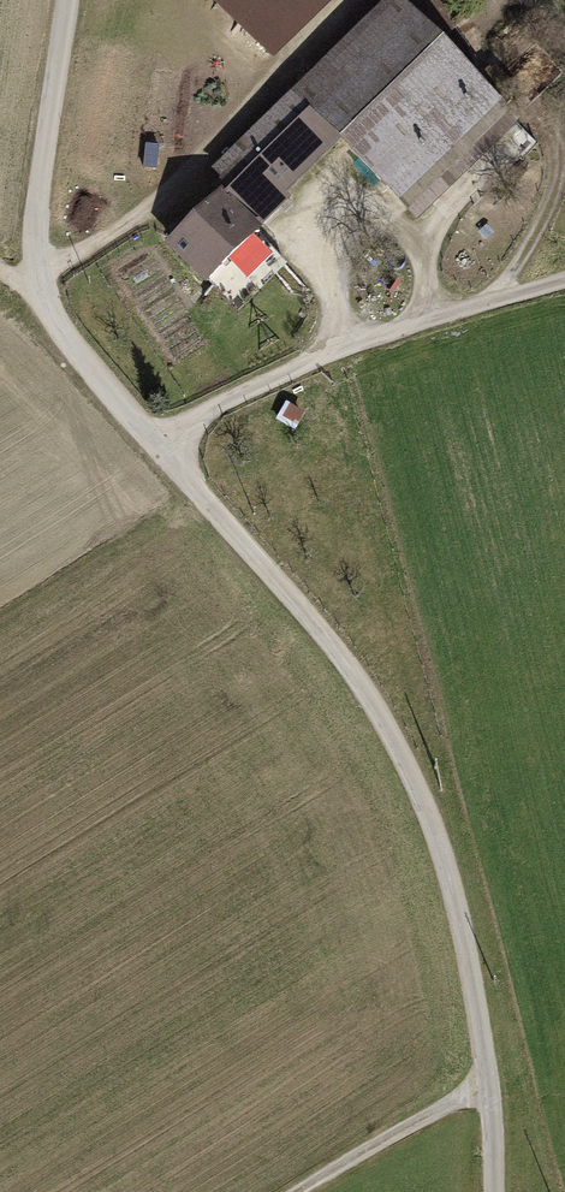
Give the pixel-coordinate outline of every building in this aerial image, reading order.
[(214,164),(235,185),(223,197),(219,192),(169,241),(204,277),(258,224),(253,219),(339,135),(417,215),(517,118),(435,34),(464,6),(458,0),(415,0),(409,6),(402,0),(382,0),(214,164)] [(264,42),(306,0),(222,0),(264,42)] [(302,413),(285,405),(277,421),(293,430),(302,413)]
